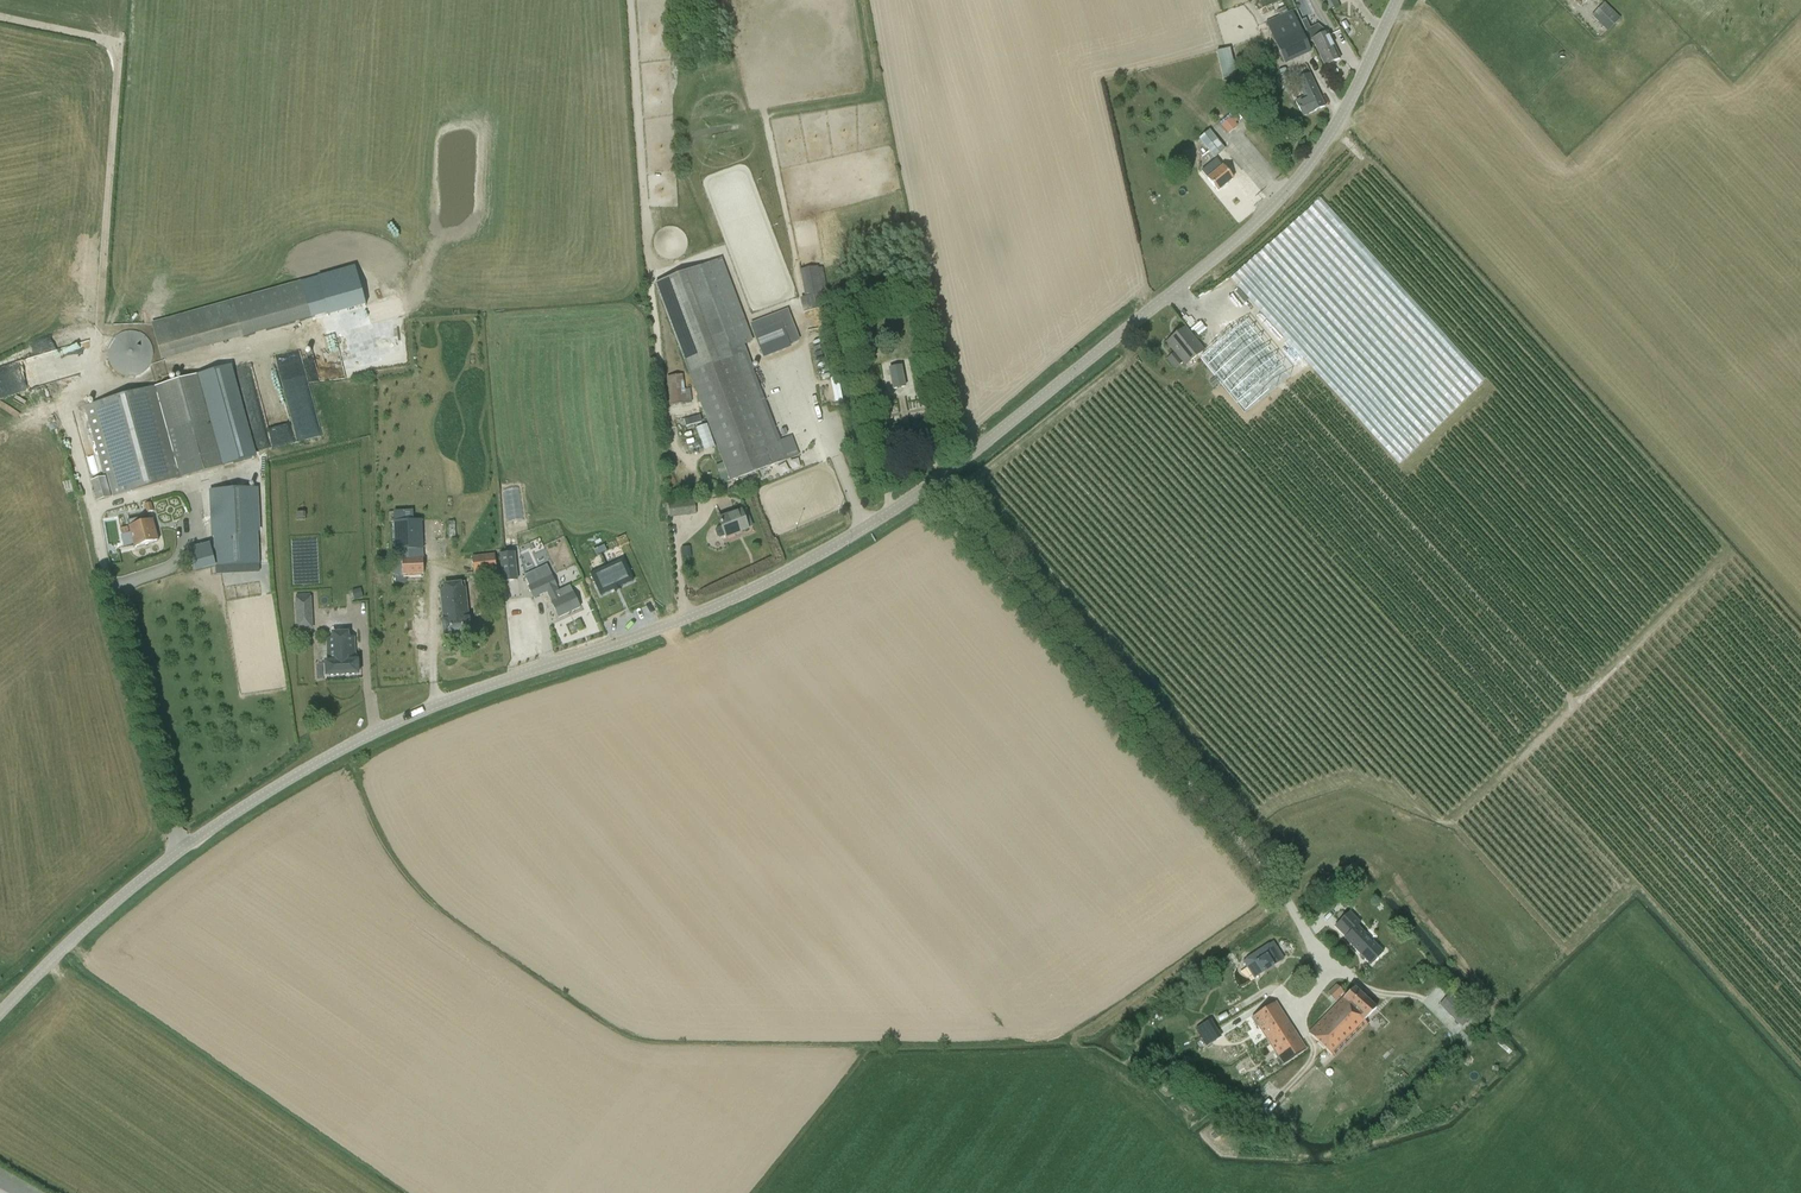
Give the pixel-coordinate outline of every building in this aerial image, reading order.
[(1327,12),(1339,5),(1336,0),(1321,0),(1327,12)] [(1591,16),(1607,32),(1620,18),(1604,3),(1591,16)] [(1285,65),(1301,57),(1311,53),(1292,10),(1266,22),(1285,65)] [(1310,41),(1312,40),(1325,66),(1339,59),(1327,33),(1318,25),(1310,29),(1306,19),(1301,21),(1310,41)] [(1214,51),(1224,80),(1238,75),(1228,47),(1214,51)] [(1324,106),(1314,84),(1313,80),(1306,83),(1299,87),(1304,97),(1295,101),(1297,104),(1302,116),(1324,106)] [(1268,111),(1262,114),(1267,125),(1273,123),(1268,111)] [(1230,118),(1221,126),(1229,135),(1238,127),(1236,125),(1240,121),(1236,117),(1232,120),(1230,118)] [(1225,149),(1209,130),(1198,139),(1214,159),(1225,149)] [(1217,191),(1233,179),(1222,166),(1217,159),(1209,166),(1202,172),(1207,178),(1217,191)] [(730,481),(786,459),(743,344),(750,342),(719,259),(656,283),(687,366),(690,373),(683,374),(667,376),(670,405),(686,403),(692,402),(690,383),(689,375),(690,375),(730,481)] [(824,294),(818,266),(800,269),(805,298),(824,294)] [(308,299),(313,317),(328,313),(329,316),(335,314),(366,305),(356,267),(319,277),(303,281),(308,299)] [(308,299),(303,281),(152,324),(162,360),(313,317),(308,299)] [(1178,300),(1209,310),(1211,303),(1180,293),(1178,300)] [(749,322),(756,338),(755,338),(763,358),(791,347),(783,327),(777,311),(749,322)] [(1245,322),(1200,358),(1244,411),(1289,375),(1245,322)] [(1193,356),(1194,357),(1203,350),(1194,339),(1185,328),(1167,342),(1175,352),(1167,358),(1175,368),(1182,362),(1183,364),(1193,356)] [(150,341),(146,337),(140,333),(134,331),(128,331),(121,333),(116,337),(112,341),(109,347),(108,354),(109,360),(112,366),(116,371),(121,374),(128,376),(134,376),(140,374),(146,371),(150,366),(153,360),(154,354),(153,347),(150,341)] [(401,340),(349,346),(352,364),(403,358),(401,340)] [(20,391),(14,363),(0,366),(0,395),(20,391)] [(229,366),(199,374),(203,387),(225,465),(255,457),(229,366)] [(906,388),(902,366),(888,368),(892,390),(906,388)] [(188,476),(225,465),(203,387),(199,374),(89,405),(115,496),(188,476)] [(256,450),(266,448),(263,425),(253,426),(256,450)] [(112,497),(107,476),(93,481),(98,501),(112,497)] [(257,488),(209,489),(210,537),(212,537),(212,544),(225,541),(231,563),(221,566),(258,564),(257,532),(258,532),(257,488)] [(694,500),(668,503),(670,518),(696,514),(694,500)] [(726,538),(737,534),(737,532),(748,528),(741,511),(718,519),(726,538)] [(130,526),(129,526),(135,548),(158,542),(152,520),(149,520),(147,516),(139,519),(128,522),(130,526)] [(396,560),(402,560),(403,575),(424,574),(424,558),(423,558),(423,549),(424,549),(422,519),(394,520),(396,549),(396,560)] [(231,563),(225,541),(212,544),(189,550),(195,573),(221,566),(231,563)] [(607,551),(605,545),(594,550),(597,556),(607,551)] [(517,580),(514,552),(499,554),(502,581),(517,580)] [(494,555),(472,557),(474,574),(482,574),(496,573),(494,555)] [(588,572),(598,595),(633,581),(623,557),(588,572)] [(580,607),(573,592),(561,597),(557,587),(558,587),(552,575),(551,575),(546,565),(523,576),(525,578),(528,586),(534,598),(547,592),(558,617),(580,607)] [(444,621),(445,635),(470,632),(469,619),(466,587),(462,587),(462,582),(443,584),(443,589),(440,589),(444,621)] [(353,600),(362,597),(359,588),(350,590),(353,600)] [(297,612),(311,612),(311,595),(296,596),(297,612)] [(354,636),(327,638),(328,662),(326,662),(327,675),(359,674),(358,661),(358,660),(356,660),(354,636)] [(1353,899),(1348,894),(1339,902),(1344,907),(1353,899)] [(1350,911),(1339,922),(1349,933),(1344,938),(1370,965),(1384,952),(1373,942),(1372,943),(1364,935),(1366,934),(1358,926),(1361,923),(1350,911)] [(1260,932),(1242,945),(1263,971),(1281,958),(1260,932)] [(1222,985),(1239,1007),(1271,984),(1255,962),(1222,985)] [(1328,993),(1335,1000),(1344,992),(1336,985),(1328,993)] [(1353,987),(1308,1030),(1329,1050),(1372,1008),(1353,987)] [(1473,1016),(1450,994),(1440,1004),(1463,1027),(1473,1016)] [(1265,1044),(1290,1028),(1275,1006),(1250,1022),(1265,1044)] [(1424,1014),(1415,1027),(1424,1033),(1433,1020),(1424,1014)] [(1210,1032),(1204,1025),(1191,1034),(1196,1041),(1210,1032)] [(1279,1065),(1304,1050),(1290,1028),(1265,1044),(1279,1065)] [(1206,1035),(1196,1041),(1200,1048),(1210,1042),(1206,1035)]
